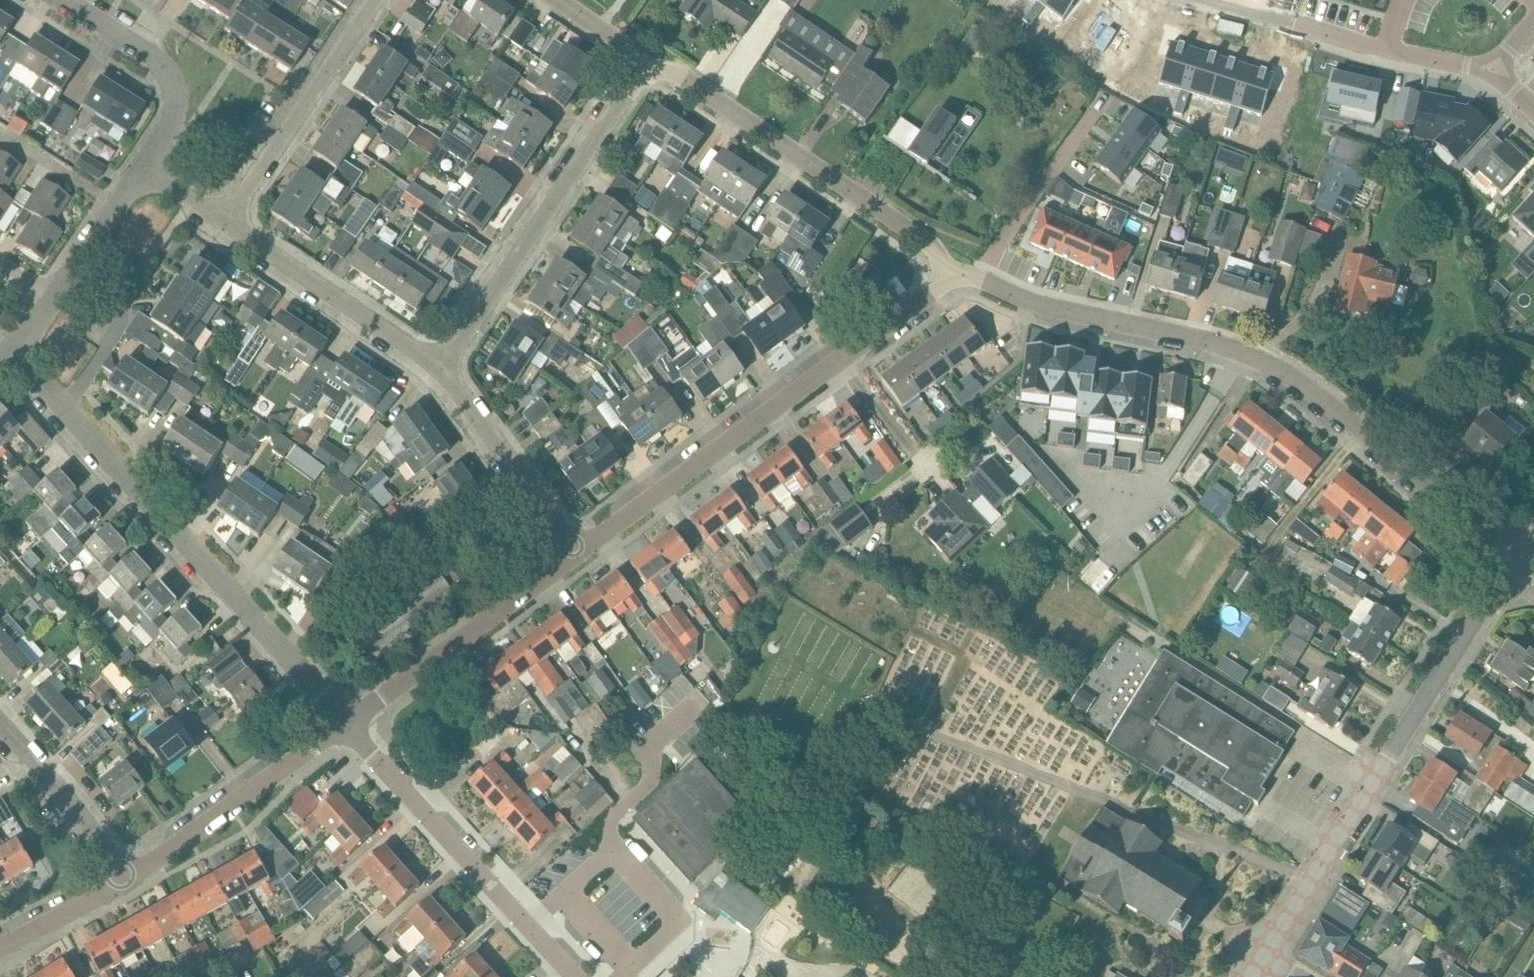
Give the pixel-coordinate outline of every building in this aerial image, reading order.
[(242,2),(244,0),(212,0),(208,7),(229,21),(242,2)] [(264,16),(270,7),(259,0),(244,0),(242,2),(229,21),(224,29),(246,44),(264,16)] [(336,2),(347,10),(353,0),(337,0),(336,2)] [(403,22),(421,34),(437,11),(428,4),(430,0),(418,0),(403,22)] [(496,0),(485,0),(473,18),(463,11),(450,31),(469,43),(480,25),(499,38),(515,13),(496,0)] [(681,11),(708,29),(714,19),(742,38),(759,13),(739,0),(689,0),(681,11)] [(780,1),(793,10),(800,0),(779,0),(780,1)] [(1042,5),(1045,8),(1063,21),(1079,0),(1046,0),(1042,5)] [(1038,2),(1031,12),(1038,17),(1045,8),(1042,5),(1038,2)] [(1031,12),(1024,21),(1031,26),(1038,17),(1031,12)] [(2,40),(13,24),(0,15),(0,44),(2,40)] [(246,44),(268,58),(286,30),(264,16),(246,44)] [(523,20),(510,40),(523,49),(537,28),(523,20)] [(291,23),(286,30),(268,58),(290,72),(308,44),(296,36),(300,29),(291,23)] [(975,29),(965,44),(972,49),(982,34),(975,29)] [(836,63),(789,31),(771,57),(818,89),(836,63)] [(0,67),(0,92),(7,81),(10,77),(30,90),(55,51),(34,37),(12,70),(2,64),(0,67)] [(554,40),(549,48),(540,61),(552,69),(579,88),(594,66),(566,47),(566,48),(554,40)] [(1173,42),(1160,85),(1182,92),(1185,93),(1199,50),(1173,42)] [(592,63),(599,53),(585,44),(579,55),(592,63)] [(385,47),(370,70),(394,86),(403,72),(414,80),(420,71),(385,47)] [(863,47),(832,92),(833,93),(835,91),(846,99),(841,107),(842,107),(844,105),(852,111),(851,113),(867,124),(891,88),(865,70),(875,55),(863,47)] [(427,63),(432,56),(421,48),(416,56),(427,63)] [(434,59),(444,69),(454,60),(444,49),(434,59)] [(1199,50),(1185,93),(1190,94),(1211,101),(1224,59),(1199,50)] [(30,90),(31,91),(41,97),(40,99),(51,107),(40,123),(52,130),(67,106),(57,100),(62,93),(61,92),(78,65),(55,51),(30,90)] [(1015,59),(1023,65),(1029,58),(1021,52),(1015,59)] [(497,59),(488,73),(513,89),(522,75),(497,59)] [(1224,59),(1211,101),(1232,107),(1236,109),(1250,67),(1224,59)] [(453,97),(461,85),(431,65),(423,77),(453,97)] [(1250,67),(1236,109),(1240,110),(1262,117),(1275,75),(1250,67)] [(552,69),(544,80),(533,72),(527,81),(538,88),(538,89),(565,108),(579,88),(552,69)] [(394,86),(370,70),(355,92),(390,116),(396,106),(385,99),(394,86)] [(1334,71),(1328,90),(1332,91),(1329,104),(1342,107),(1340,118),(1375,126),(1380,103),(1378,103),(1381,89),(1382,86),(1372,83),(1355,79),(1356,76),(1334,71)] [(1128,81),(1141,91),(1148,81),(1135,72),(1128,81)] [(513,89),(488,73),(478,86),(503,102),(513,89)] [(90,123),(99,129),(121,92),(99,79),(81,107),(95,115),(90,123)] [(1414,124),(1420,94),(1401,90),(1395,120),(1414,124)] [(121,92),(99,129),(109,135),(113,127),(126,135),(144,107),(121,92)] [(1182,92),(1178,103),(1187,105),(1190,94),(1185,93),(1182,92)] [(1418,138),(1437,143),(1458,162),(1490,127),(1469,108),(1465,113),(1453,110),(1455,101),(1422,94),(1414,137),(1418,138)] [(461,113),(451,101),(439,112),(449,123),(461,113)] [(502,124),(511,130),(538,148),(553,127),(536,116),(525,109),(524,109),(512,101),(506,111),(509,113),(502,124)] [(1178,103),(1174,114),(1183,117),(1187,105),(1178,103)] [(650,122),(658,110),(648,104),(640,116),(650,122)] [(78,113),(67,106),(52,130),(63,137),(78,113)] [(1232,107),(1228,118),(1237,121),(1240,110),(1236,109),(1232,107)] [(344,108),(329,131),(353,147),(364,154),(373,140),(379,131),(344,108)] [(651,145),(663,153),(682,125),(661,110),(643,137),(644,138),(636,150),(644,155),(651,145)] [(923,133),(901,118),(887,138),(884,136),(883,138),(976,200),(977,199),(927,165),(932,158),(948,169),(966,142),(950,132),(956,123),(938,110),(923,133)] [(1134,111),(1121,130),(1149,150),(1162,132),(1134,111)] [(397,116),(390,125),(411,139),(432,153),(441,139),(419,125),(417,129),(397,116)] [(1228,118),(1225,130),(1233,132),(1237,121),(1228,118)] [(456,119),(447,132),(475,151),(484,138),(456,119)] [(411,139),(390,125),(382,138),(402,152),(411,139)] [(663,153),(657,161),(669,169),(667,171),(677,178),(686,165),(704,139),(682,125),(663,153)] [(1175,127),(1172,136),(1184,140),(1186,131),(1175,127)] [(538,148),(511,130),(505,139),(492,131),(484,143),(524,169),(538,148)] [(1121,130),(1107,147),(1136,168),(1149,150),(1121,130)] [(344,160),(353,147),(329,131),(314,153),(338,169),(332,178),(352,191),(364,173),(344,160)] [(467,164),(475,151),(447,132),(438,145),(467,164)] [(1495,136),(1465,170),(1475,179),(1479,174),(1501,193),(1529,162),(1517,152),(1519,150),(1511,142),(1509,145),(1507,142),(1504,145),(1495,136)] [(96,141),(88,154),(98,160),(106,148),(96,141)] [(1430,150),(1412,146),(1410,154),(1423,161),(1430,150)] [(1107,147),(1094,165),(1123,186),(1136,168),(1107,147)] [(1215,148),(1212,166),(1234,170),(1237,152),(1215,148)] [(3,194),(21,166),(0,153),(0,192),(3,194)] [(720,206),(727,194),(745,167),(724,153),(706,180),(698,193),(720,206)] [(83,154),(75,166),(98,180),(105,169),(83,154)] [(1343,219),(1364,176),(1327,159),(1316,182),(1321,184),(1315,205),(1343,219)] [(478,180),(469,192),(497,210),(511,189),(473,163),(466,172),(478,180)] [(1166,164),(1162,176),(1171,179),(1175,167),(1166,164)] [(727,194),(720,206),(740,220),(748,208),(748,209),(767,181),(745,167),(727,194)] [(303,169),(288,192),(312,208),(325,216),(334,202),(342,207),(352,191),(332,178),(327,185),(303,169)] [(640,189),(620,175),(610,188),(627,199),(631,202),(640,189)] [(31,214),(34,216),(52,227),(70,198),(43,181),(32,197),(21,189),(13,202),(24,209),(31,214)] [(1186,189),(1171,185),(1161,215),(1176,220),(1186,189)] [(1315,188),(1305,185),(1302,198),(1312,200),(1315,188)] [(425,205),(408,193),(407,193),(406,194),(402,192),(394,186),(381,205),(393,213),(402,200),(421,212),(425,205)] [(634,201),(648,210),(657,196),(643,187),(634,201)] [(662,223),(679,198),(666,189),(649,214),(662,223)] [(1075,191),(1069,204),(1081,209),(1083,204),(1086,196),(1075,191)] [(3,194),(0,192),(0,221),(13,200),(3,194)] [(304,220),(312,208),(288,192),(273,214),(314,242),(322,231),(304,220)] [(483,231),(497,210),(469,192),(463,202),(450,193),(442,205),(443,206),(438,213),(437,214),(453,225),(460,215),(483,231)] [(778,228),(791,236),(808,209),(787,195),(769,223),(770,223),(762,235),(771,240),(778,228)] [(1086,196),(1083,204),(1094,209),(1098,201),(1086,196)] [(1514,219),(1533,237),(1533,197),(1514,219)] [(602,198),(588,219),(627,246),(628,245),(624,243),(630,234),(633,236),(640,223),(602,198)] [(692,206),(679,198),(662,223),(675,231),(692,206)] [(365,200),(359,209),(371,217),(377,208),(365,200)] [(1144,204),(1140,213),(1151,218),(1155,209),(1144,204)] [(437,233),(460,248),(469,235),(453,225),(437,214),(438,213),(425,205),(421,212),(413,224),(434,238),(437,233)] [(1114,208),(1110,216),(1121,221),(1125,213),(1114,208)] [(24,225),(31,214),(24,209),(16,221),(24,225)] [(791,236),(781,250),(793,259),(788,266),(809,280),(824,257),(812,249),(830,224),(808,209),(791,236)] [(1039,224),(1031,244),(1059,256),(1074,223),(1043,210),(1037,223),(1039,224)] [(1235,254),(1247,218),(1234,214),(1230,228),(1223,250),(1235,254)] [(1469,228),(1478,237),(1490,223),(1480,215),(1469,228)] [(62,233),(52,227),(34,216),(16,245),(43,262),(62,233)] [(627,246),(588,219),(574,240),(601,258),(593,269),(613,282),(625,290),(635,296),(643,283),(634,277),(622,269),(629,258),(623,254),(627,246)] [(1074,223),(1059,256),(1087,268),(1088,269),(1102,236),(1074,223)] [(1305,229),(1286,223),(1275,262),(1293,268),(1305,229)] [(1223,250),(1230,228),(1216,224),(1209,246),(1223,250)] [(726,264),(747,234),(734,225),(713,257),(726,264)] [(681,235),(694,244),(700,235),(687,226),(681,235)] [(357,238),(344,229),(330,250),(344,259),(357,238)] [(437,233),(434,238),(430,244),(453,259),(460,248),(437,233)] [(760,243),(747,234),(726,264),(747,263),(760,243)] [(390,258),(396,248),(376,235),(369,245),(367,243),(351,267),(374,282),(390,258)] [(1102,236),(1088,269),(1116,281),(1124,262),(1127,263),(1133,249),(1102,236)] [(1148,286),(1173,293),(1185,250),(1160,243),(1148,286)] [(1185,250),(1173,293),(1197,300),(1206,270),(1205,270),(1209,256),(1211,251),(1202,248),(1187,243),(1185,250)] [(1512,266),(1528,281),(1533,274),(1533,243),(1512,266)] [(374,282),(395,296),(418,263),(396,248),(390,258),(374,282)] [(707,280),(726,264),(713,257),(702,250),(689,268),(707,280)] [(179,276),(178,276),(214,301),(229,280),(196,258),(182,278),(179,276)] [(1214,305),(1239,313),(1254,266),(1229,258),(1224,275),(1214,305)] [(1399,271),(1349,258),(1337,308),(1363,315),(1364,313),(1387,319),(1399,271)] [(862,260),(848,280),(856,286),(870,266),(862,260)] [(559,261),(545,283),(574,302),(582,308),(583,307),(585,308),(592,296),(601,302),(613,282),(593,269),(586,279),(559,261)] [(452,273),(461,280),(470,270),(461,262),(452,273)] [(785,279),(773,262),(760,271),(774,288),(785,279)] [(448,284),(418,263),(395,296),(418,311),(426,299),(434,304),(448,284)] [(1126,272),(1139,277),(1140,269),(1130,265),(1126,272)] [(1272,290),(1277,273),(1254,266),(1239,313),(1263,320),(1273,290),(1272,290)] [(1417,268),(1411,275),(1413,284),(1422,286),(1428,279),(1426,271),(1417,268)] [(687,272),(680,283),(693,291),(700,280),(687,272)] [(214,301),(178,276),(163,299),(167,301),(208,329),(209,328),(200,322),(214,301)] [(545,283),(540,282),(534,291),(537,295),(531,303),(547,315),(558,321),(551,332),(571,345),(584,326),(575,319),(567,313),(574,302),(545,283)] [(1497,284),(1490,292),(1501,303),(1509,295),(1497,284)] [(717,287),(714,290),(703,297),(707,302),(718,317),(735,341),(745,333),(764,358),(784,343),(765,317),(754,325),(737,302),(731,307),(717,287)] [(692,293),(701,306),(707,302),(703,297),(698,289),(697,289),(692,293)] [(777,308),(765,317),(784,343),(805,328),(786,302),(784,303),(776,291),(768,297),(777,308)] [(248,324),(261,305),(250,298),(238,317),(248,324)] [(158,340),(163,343),(187,359),(192,363),(199,352),(195,349),(208,329),(167,301),(163,299),(151,316),(155,319),(153,322),(164,330),(158,340)] [(271,312),(261,305),(248,324),(233,346),(244,352),(253,338),(257,332),(271,312)] [(639,315),(619,332),(634,342),(640,338),(650,329),(668,313),(662,306),(645,321),(639,315)] [(280,368),(305,329),(303,328),(305,326),(294,318),(293,320),(284,314),(268,338),(277,345),(265,363),(277,372),(280,368)] [(716,352),(703,362),(723,389),(744,373),(725,347),(735,341),(718,317),(700,331),(716,352)] [(949,331),(970,359),(993,342),(983,329),(976,334),(966,319),(949,331)] [(530,364),(530,362),(537,352),(549,359),(549,358),(558,364),(571,345),(551,332),(544,342),(517,324),(503,345),(530,364)] [(305,329),(280,368),(289,374),(299,359),(312,367),(328,344),(319,338),(320,336),(309,329),(308,331),(305,329)] [(650,329),(640,338),(645,346),(656,338),(650,329)] [(949,331),(932,343),(953,372),(970,359),(949,331)] [(108,388),(129,402),(149,372),(150,372),(162,356),(156,352),(163,343),(158,340),(146,332),(139,342),(149,349),(140,361),(144,364),(141,367),(128,358),(108,388)] [(634,342),(619,332),(614,337),(624,351),(628,347),(634,342)] [(253,338),(244,352),(240,359),(250,366),(264,345),(253,338)] [(640,338),(634,342),(628,347),(645,370),(656,362),(645,346),(640,338)] [(916,355),(936,384),(953,372),(932,343),(916,355)] [(528,391),(542,370),(530,362),(530,364),(503,345),(489,366),(516,384),(528,391)] [(583,347),(581,352),(587,355),(590,351),(583,347)] [(684,377),(703,403),(723,389),(703,362),(693,348),(674,362),(668,354),(657,361),(674,385),(684,377)] [(1088,433),(1089,434),(1117,437),(1118,437),(1145,440),(1147,441),(1154,381),(1096,374),(1098,361),(1086,359),(1086,355),(1028,348),(1020,407),(1022,408),(1049,411),(1050,411),(1077,414),(1078,414),(1077,418),(1089,419),(1088,433)] [(916,355),(899,368),(920,396),(936,384),(916,355)] [(343,389),(333,404),(325,415),(335,421),(337,419),(369,371),(367,370),(368,368),(357,361),(356,363),(347,357),(331,380),(343,389)] [(882,380),(903,408),(920,396),(899,368),(882,380)] [(236,388),(242,379),(232,371),(225,381),(236,388)] [(351,428),(367,405),(375,410),(391,386),(382,380),(383,378),(372,371),(371,373),(369,371),(337,419),(351,428)] [(177,399),(189,381),(178,373),(169,386),(150,372),(149,372),(129,402),(150,416),(158,404),(169,411),(177,399)] [(288,401),(298,408),(317,381),(306,373),(288,401)] [(962,382),(967,389),(973,397),(984,388),(978,381),(977,382),(971,374),(962,382)] [(1157,417),(1168,418),(1168,419),(1184,421),(1186,410),(1183,410),(1187,379),(1162,376),(1157,417)] [(662,433),(634,395),(623,403),(617,395),(610,401),(593,377),(581,387),(585,392),(589,397),(598,409),(597,410),(611,430),(622,422),(641,448),(662,433)] [(634,395),(662,433),(683,418),(663,391),(654,380),(634,395)] [(189,381),(177,399),(188,407),(201,388),(189,381)] [(327,388),(317,381),(298,408),(309,415),(327,388)] [(962,407),(973,397),(967,389),(956,399),(962,407)] [(1467,397),(1451,416),(1460,423),(1476,404),(1467,397)] [(534,428),(554,414),(544,400),(524,414),(534,428)] [(37,453),(52,440),(27,412),(16,422),(0,404),(0,443),(4,448),(19,434),(37,453)] [(1218,457),(1230,466),(1234,461),(1269,419),(1250,404),(1239,419),(1232,414),(1225,423),(1231,428),(1238,433),(1218,457)] [(864,445),(873,439),(848,405),(826,421),(842,443),(856,434),(864,445)] [(383,439),(389,448),(396,457),(433,430),(432,428),(434,427),(427,416),(425,418),(418,409),(402,421),(395,426),(388,431),(389,432),(383,439)] [(590,445),(581,452),(600,478),(621,463),(602,437),(611,430),(597,410),(586,418),(589,423),(579,430),(590,445)] [(949,411),(938,421),(945,428),(956,419),(949,411)] [(564,428),(554,414),(534,428),(544,442),(564,428)] [(1502,426),(1487,414),(1463,443),(1492,467),(1515,438),(1519,441),(1526,431),(1510,418),(1502,426)] [(1001,416),(989,427),(996,434),(1007,423),(1001,416)] [(184,419),(163,449),(184,463),(205,433),(184,419)] [(1269,419),(1234,461),(1244,469),(1245,470),(1252,462),(1251,460),(1259,451),(1268,458),(1287,434),(1269,419)] [(826,421),(804,437),(830,471),(838,465),(829,453),(842,443),(826,421)] [(934,437),(945,428),(938,421),(927,430),(934,437)] [(357,450),(367,458),(383,439),(389,432),(388,431),(379,423),(357,450)] [(309,435),(299,429),(292,439),(303,445),(309,435)] [(396,457),(396,458),(391,463),(397,470),(417,456),(426,469),(450,452),(443,443),(445,442),(437,431),(435,433),(433,430),(396,457)] [(245,441),(232,461),(244,468),(263,440),(251,432),(245,441)] [(221,453),(232,461),(245,441),(234,433),(224,447),(205,433),(184,463),(205,477),(221,453)] [(1059,433),(1058,447),(1075,449),(1077,435),(1059,433)] [(1259,482),(1270,491),(1304,448),(1287,434),(1268,458),(1259,469),(1266,474),(1259,482)] [(1023,466),(1033,476),(1062,510),(1075,498),(1020,436),(1007,448),(1023,466)] [(878,460),(889,475),(902,465),(884,441),(874,448),(881,458),(878,460)] [(316,482),(326,467),(296,446),(286,461),(316,482)] [(566,447),(553,456),(562,467),(561,467),(580,493),(600,478),(581,452),(574,457),(566,447)] [(1304,448),(1270,491),(1281,500),(1296,481),(1303,486),(1322,462),(1304,448)] [(349,458),(336,449),(327,463),(339,472),(349,458)] [(789,449),(768,464),(784,485),(796,477),(805,489),(813,483),(789,449)] [(1160,463),(1161,454),(1146,453),(1146,462),(1160,463)] [(1215,464),(1202,453),(1182,479),(1195,489),(1193,491),(1203,499),(1207,493),(1198,486),(1215,464)] [(1085,454),(1084,468),(1101,470),(1102,456),(1085,454)] [(1115,458),(1113,471),(1130,473),(1132,460),(1115,458)] [(974,485),(967,491),(977,502),(983,496),(996,510),(1033,476),(1023,466),(1011,478),(993,459),(970,480),(974,485)] [(768,464),(748,479),(773,513),(782,506),(772,494),(784,485),(768,464)] [(20,493),(38,477),(29,468),(12,483),(11,481),(5,487),(22,507),(28,502),(20,493)] [(469,478),(461,468),(438,485),(448,498),(430,511),(436,519),(406,539),(412,548),(443,528),(443,529),(448,526),(449,527),(476,507),(470,500),(480,493),(476,488),(478,487),(471,476),(469,478)] [(259,494),(260,495),(267,484),(247,470),(240,481),(238,480),(230,494),(218,510),(239,524),(259,494)] [(43,540),(54,530),(62,523),(61,522),(69,513),(81,503),(74,494),(78,490),(61,471),(45,485),(29,501),(30,502),(37,495),(47,506),(39,513),(27,523),(43,540)] [(1324,498),(1343,513),(1362,489),(1343,474),(1324,498)] [(20,493),(28,502),(29,501),(45,485),(38,477),(20,493)] [(384,508),(395,498),(375,477),(364,488),(384,508)] [(844,505),(854,498),(839,477),(830,485),(844,505)] [(813,489),(829,511),(841,503),(824,480),(813,489)] [(564,498),(575,491),(568,481),(558,489),(564,498)] [(1380,504),(1362,489),(1343,513),(1344,514),(1340,518),(1355,530),(1359,526),(1361,527),(1380,504)] [(732,491),(712,505),(728,527),(735,537),(747,527),(749,530),(757,525),(732,491)] [(977,502),(967,491),(960,498),(956,493),(931,516),(937,523),(926,534),(951,562),(988,528),(970,508),(977,502)] [(259,494),(239,524),(260,538),(277,514),(288,521),(300,504),(300,503),(288,495),(280,508),(260,495),(259,494)] [(300,504),(288,521),(299,529),(311,511),(310,510),(315,501),(305,495),(300,503),(300,504)] [(1206,510),(1219,520),(1228,508),(1215,498),(1206,510)] [(82,503),(81,503),(69,513),(61,522),(62,523),(54,530),(69,547),(61,554),(71,566),(79,558),(87,551),(86,550),(95,541),(87,533),(103,518),(86,499),(82,503)] [(829,524),(848,549),(875,528),(857,504),(829,524)] [(1351,554),(1361,563),(1398,518),(1380,504),(1361,527),(1368,533),(1352,551),(1353,551),(1351,554)] [(712,505),(692,520),(716,554),(725,548),(716,536),(728,527),(712,505)] [(1220,525),(1231,533),(1243,517),(1232,509),(1220,525)] [(1269,517),(1253,536),(1263,545),(1279,526),(1269,517)] [(1416,532),(1398,518),(1361,563),(1372,572),(1390,550),(1397,556),(1416,532)] [(1297,519),(1290,529),(1314,545),(1319,537),(1297,519)] [(787,548),(801,538),(788,521),(775,532),(787,548)] [(1346,532),(1336,524),(1328,534),(1326,535),(1332,540),(1334,538),(1338,542),(1346,532)] [(100,590),(112,579),(111,577),(120,569),(113,560),(128,546),(111,527),(95,541),(86,550),(87,551),(79,558),(94,575),(83,584),(87,588),(81,593),(88,601),(100,590)] [(305,529),(296,543),(294,541),(273,571),(294,585),(320,548),(325,542),(305,529)] [(653,548),(670,570),(669,570),(678,582),(700,566),(675,532),(653,548)] [(761,540),(774,556),(785,548),(773,532),(761,540)] [(1285,546),(1297,554),(1302,547),(1289,540),(1285,546)] [(1081,541),(1075,548),(1082,554),(1088,548),(1081,541)] [(320,548),(294,585),(315,600),(332,575),(343,582),(356,564),(325,542),(320,548)] [(466,548),(442,566),(457,586),(478,568),(473,562),(475,560),(466,548)] [(657,580),(669,570),(670,570),(653,548),(632,564),(657,598),(665,591),(657,580)] [(773,567),(762,552),(751,560),(757,569),(762,575),(773,567)] [(1333,565),(1352,574),(1357,564),(1339,554),(1333,565)] [(112,579),(100,590),(109,600),(113,596),(120,603),(111,611),(120,622),(126,616),(129,613),(137,605),(136,605),(145,597),(137,588),(153,574),(136,555),(120,569),(111,577),(112,579)] [(1400,558),(1389,570),(1384,576),(1396,587),(1412,568),(1400,558)] [(1306,590),(1314,579),(1294,564),(1286,575),(1306,590)] [(1350,620),(1353,622),(1387,643),(1401,621),(1376,605),(1376,606),(1365,599),(1369,593),(1372,595),(1375,590),(1354,577),(1353,579),(1333,567),(1324,581),(1352,597),(1354,594),(1363,600),(1350,620)] [(746,604),(757,596),(736,568),(725,577),(746,604)] [(419,582),(360,625),(368,636),(367,637),(370,640),(371,640),(379,651),(419,621),(416,616),(450,591),(453,595),(454,595),(435,569),(419,582)] [(43,584),(47,588),(54,581),(46,573),(40,580),(43,584)] [(644,607),(619,573),(598,589),(614,611),(626,602),(635,614),(644,607)] [(161,582),(145,597),(136,605),(137,605),(126,616),(135,627),(138,624),(154,641),(162,633),(161,633),(170,625),(162,616),(178,602),(161,582)] [(32,594),(50,616),(62,606),(47,588),(43,584),(32,594)] [(598,589),(575,605),(600,639),(601,639),(609,633),(601,621),(614,611),(598,589)] [(734,596),(720,605),(733,624),(746,615),(734,596)] [(68,613),(62,606),(50,616),(48,618),(52,623),(57,619),(60,622),(68,613)] [(678,607),(663,620),(674,635),(691,659),(700,653),(701,639),(678,607)] [(161,633),(162,633),(171,644),(163,651),(178,668),(195,652),(187,644),(203,629),(186,610),(170,625),(161,633)] [(1301,610),(1289,630),(1310,643),(1322,623),(1301,610)] [(559,652),(558,652),(567,665),(587,649),(562,615),(542,630),(559,652)] [(16,646),(26,637),(8,616),(0,623),(0,661),(16,646)] [(1372,667),(1387,643),(1353,622),(1343,638),(1352,643),(1347,651),(1372,667)] [(523,644),(576,717),(589,708),(570,681),(566,684),(549,659),(558,652),(559,652),(542,630),(523,644)] [(1291,634),(1284,645),(1302,656),(1309,645),(1291,634)] [(88,635),(77,644),(87,656),(98,647),(88,635)] [(691,659),(674,635),(661,644),(670,655),(679,668),(691,659)] [(1313,644),(1330,655),(1338,642),(1327,635),(1323,643),(1316,639),(1313,644)] [(225,653),(212,637),(204,644),(217,660),(225,653)] [(1508,643),(1498,658),(1493,657),(1488,665),(1491,669),(1525,692),(1533,677),(1533,653),(1531,651),(1528,656),(1508,643)] [(523,644),(503,659),(522,685),(523,685),(533,677),(548,698),(566,724),(576,717),(523,644)] [(1285,662),(1280,669),(1301,682),(1306,674),(1295,667),(1302,656),(1284,645),(1277,657),(1285,662)] [(16,646),(0,661),(0,675),(12,688),(35,668),(25,656),(16,646)] [(248,661),(238,648),(211,669),(217,678),(215,683),(217,688),(221,691),(226,690),(230,693),(242,709),(252,702),(253,704),(267,694),(244,664),(248,661)] [(120,671),(135,656),(128,649),(113,663),(120,671)] [(41,662),(48,669),(60,659),(51,650),(41,660),(40,661),(41,662)] [(1297,734),(1296,733),(1280,723),(1185,664),(1165,652),(1128,710),(1107,744),(1158,775),(1163,767),(1227,807),(1244,818),(1254,803),(1258,806),(1266,793),(1262,791),(1262,790),(1261,790),(1269,777),(1283,755),(1284,755),(1290,746),(1291,744),(1295,738),(1297,734)] [(26,703),(45,725),(68,704),(61,696),(68,689),(59,678),(68,670),(67,667),(73,661),(66,654),(61,660),(60,659),(48,669),(55,677),(49,683),(26,703)] [(682,672),(679,668),(670,655),(654,666),(655,667),(660,673),(667,684),(682,672)] [(1230,675),(1238,663),(1226,656),(1219,668),(1230,675)] [(580,658),(572,664),(580,675),(588,669),(580,658)] [(532,697),(523,685),(522,685),(503,659),(483,673),(498,695),(489,702),(501,719),(532,697)] [(124,672),(132,681),(140,673),(132,664),(124,672)] [(652,679),(660,673),(655,667),(647,673),(652,679)] [(1318,692),(1345,709),(1358,690),(1323,668),(1318,676),(1325,680),(1318,692)] [(1301,682),(1280,669),(1276,676),(1296,689),(1301,682)] [(617,689),(603,670),(584,684),(599,704),(601,703),(605,708),(617,698),(613,693),(617,689)] [(182,675),(170,685),(178,695),(190,685),(182,675)] [(180,699),(162,677),(147,689),(164,711),(180,699)] [(698,689),(714,707),(726,696),(710,679),(698,689)] [(627,689),(639,704),(643,711),(647,708),(655,702),(639,680),(627,689)] [(1291,700),(1272,688),(1264,682),(1262,685),(1250,690),(1283,712),(1291,700)] [(1332,730),(1345,709),(1318,692),(1311,687),(1297,709),(1332,730)] [(1514,688),(1507,697),(1528,715),(1533,719),(1533,704),(1514,688)] [(1071,703),(1087,713),(1096,699),(1080,689),(1071,703)] [(79,716),(68,704),(45,725),(64,746),(87,725),(86,724),(92,718),(100,728),(124,708),(115,698),(99,712),(92,704),(79,716)] [(198,714),(210,731),(222,722),(210,706),(198,714)] [(1493,731),(1462,715),(1447,738),(1464,749),(1477,757),(1493,731)] [(174,720),(147,741),(169,769),(196,749),(174,720)] [(101,728),(72,754),(84,767),(113,741),(101,728)] [(541,730),(533,729),(532,735),(542,747),(557,733),(541,730)] [(1522,779),(1529,767),(1497,746),(1476,779),(1496,792),(1498,793),(1506,780),(1512,784),(1505,796),(1533,815),(1533,787),(1522,779)] [(486,801),(509,780),(501,771),(512,760),(505,752),(470,784),(486,801)] [(564,783),(567,780),(582,767),(572,756),(554,772),(564,783)] [(486,801),(501,818),(548,776),(549,776),(560,766),(553,758),(542,769),(541,768),(518,790),(509,780),(486,801)] [(1433,760),(1420,780),(1459,806),(1471,787),(1457,777),(1458,776),(1433,760)] [(145,787),(127,764),(101,784),(109,794),(107,795),(110,798),(111,797),(119,807),(121,806),(124,810),(134,802),(131,798),(145,787)] [(723,795),(694,764),(633,819),(691,883),(764,817),(735,784),(723,795)] [(501,818),(517,836),(540,814),(531,805),(555,783),(549,776),(548,776),(501,818)] [(1479,818),(1496,792),(1476,779),(1471,787),(1459,806),(1460,806),(1475,815),(1477,817),(1479,818)] [(1475,815),(1460,806),(1459,806),(1420,780),(1408,799),(1419,805),(1412,817),(1440,834),(1451,818),(1466,828),(1475,815)] [(614,802),(608,795),(595,781),(579,795),(576,798),(595,820),(614,802)] [(289,804),(304,821),(321,806),(306,789),(289,804)] [(323,823),(334,835),(356,815),(338,795),(303,827),(310,835),(323,823)] [(7,823),(15,818),(3,798),(0,800),(0,828),(7,823)] [(1104,807),(1059,878),(1079,891),(1078,894),(1079,894),(1081,891),(1119,915),(1120,913),(1119,913),(1124,905),(1140,914),(1141,913),(1154,921),(1153,923),(1155,924),(1156,923),(1171,932),(1169,934),(1182,942),(1183,947),(1186,946),(1185,942),(1212,898),(1210,896),(1208,901),(1197,894),(1203,883),(1201,882),(1200,883),(1187,875),(1187,873),(1185,872),(1184,874),(1171,865),(1172,864),(1156,854),(1161,846),(1162,847),(1163,844),(1104,807)] [(540,814),(517,836),(532,853),(567,821),(560,813),(548,823),(540,814)] [(374,835),(356,815),(334,835),(344,847),(331,858),(339,867),(374,835)] [(1391,826),(1374,852),(1402,869),(1411,856),(1425,865),(1440,842),(1410,824),(1403,834),(1391,826)] [(284,848),(264,825),(255,833),(271,860),(284,848)] [(13,880),(35,867),(19,841),(0,852),(0,859),(13,880)] [(369,875),(380,888),(403,867),(385,847),(349,878),(356,886),(369,875)] [(1454,851),(1446,863),(1465,875),(1465,874),(1470,878),(1478,866),(1454,851)] [(1402,869),(1374,852),(1358,878),(1370,886),(1364,896),(1393,915),(1408,893),(1393,884),(1402,869)] [(256,853),(235,865),(250,892),(263,885),(271,899),(279,894),(256,853)] [(13,880),(0,859),(0,888),(13,880)] [(1504,863),(1496,876),(1515,888),(1523,875),(1504,863)] [(250,892),(235,865),(213,877),(229,904),(236,917),(246,911),(239,898),(250,892)] [(420,887),(403,867),(380,888),(390,899),(378,910),(385,918),(420,887)] [(284,881),(301,913),(314,900),(290,875),(284,881)] [(213,877),(192,889),(207,916),(229,904),(213,877)] [(723,891),(712,883),(695,906),(715,921),(723,911),(752,933),(771,907),(733,879),(723,891)] [(1328,916),(1325,921),(1351,937),(1371,904),(1344,888),(1327,915),(1328,916)] [(171,901),(186,927),(207,916),(192,889),(171,901)] [(305,910),(313,919),(328,905),(320,896),(305,910)] [(449,918),(431,899),(396,930),(403,938),(399,941),(409,953),(426,939),(449,918)] [(171,901),(150,912),(165,939),(186,927),(171,901)] [(1436,924),(1408,907),(1401,919),(1428,935),(1436,924)] [(165,939),(150,912),(129,924),(144,951),(165,939)] [(1081,918),(1073,913),(1066,924),(1074,929),(1081,918)] [(1526,915),(1518,926),(1527,933),(1533,922),(1533,920),(1526,915)] [(249,918),(240,923),(249,939),(256,952),(278,941),(266,920),(254,927),(249,918)] [(449,918),(426,939),(431,945),(421,954),(423,956),(412,966),(422,976),(436,976),(440,974),(434,967),(467,938),(449,918)] [(1338,976),(1380,976),(1384,970),(1371,962),(1372,961),(1348,946),(1352,940),(1350,939),(1351,937),(1325,921),(1323,925),(1320,924),(1301,955),(1328,972),(1329,971),(1338,976)] [(227,951),(249,939),(240,923),(229,930),(227,927),(217,932),(227,951)] [(129,924),(108,936),(122,963),(144,951),(129,924)] [(361,932),(335,956),(344,965),(344,966),(371,942),(361,932)] [(122,963),(108,936),(86,948),(102,976),(112,976),(109,970),(122,963)] [(371,942),(344,966),(342,969),(344,970),(350,976),(361,976),(383,956),(371,942)] [(206,943),(197,948),(206,963),(215,958),(206,943)] [(206,963),(197,948),(188,952),(186,949),(175,955),(185,974),(206,963)] [(494,974),(476,955),(451,976),(491,976),(494,974)] [(336,972),(344,965),(335,956),(328,963),(336,972)] [(44,974),(46,976),(74,976),(65,961),(44,974)] [(1461,969),(1452,963),(1443,976),(1456,976),(1461,969)] [(155,971),(158,976),(171,976),(164,966),(155,971)] [(1402,976),(1422,976),(1408,968),(1402,976)] [(1475,976),(1461,969),(1456,976),(1475,976)]
